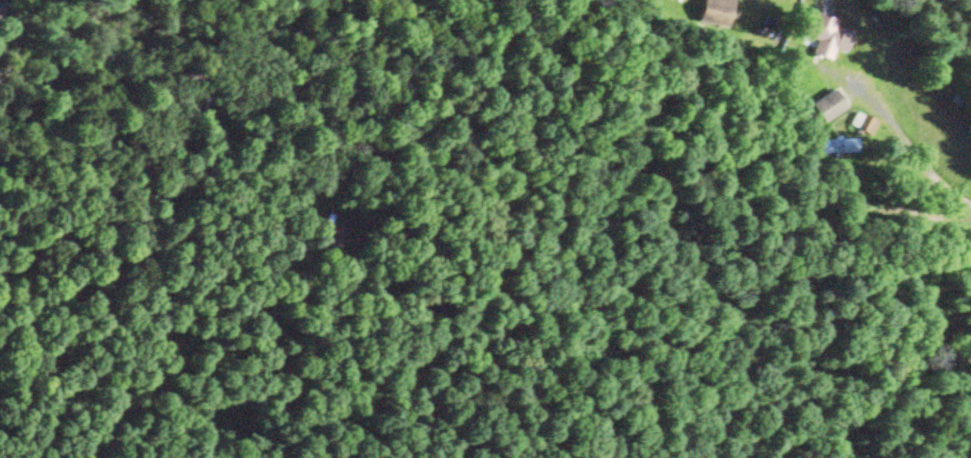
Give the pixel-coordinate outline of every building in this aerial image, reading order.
[(728,0),(699,0),(694,22),(723,27),(728,0)] [(833,17),(808,12),(802,40),(811,43),(808,55),(827,60),(830,49),(844,52),(849,30),(831,25),(833,17)] [(844,108),(831,88),(808,103),(820,123),(844,108)] [(867,137),(875,122),(855,112),(847,126),(867,137)] [(816,139),(816,153),(853,153),(853,139),(816,139)]
